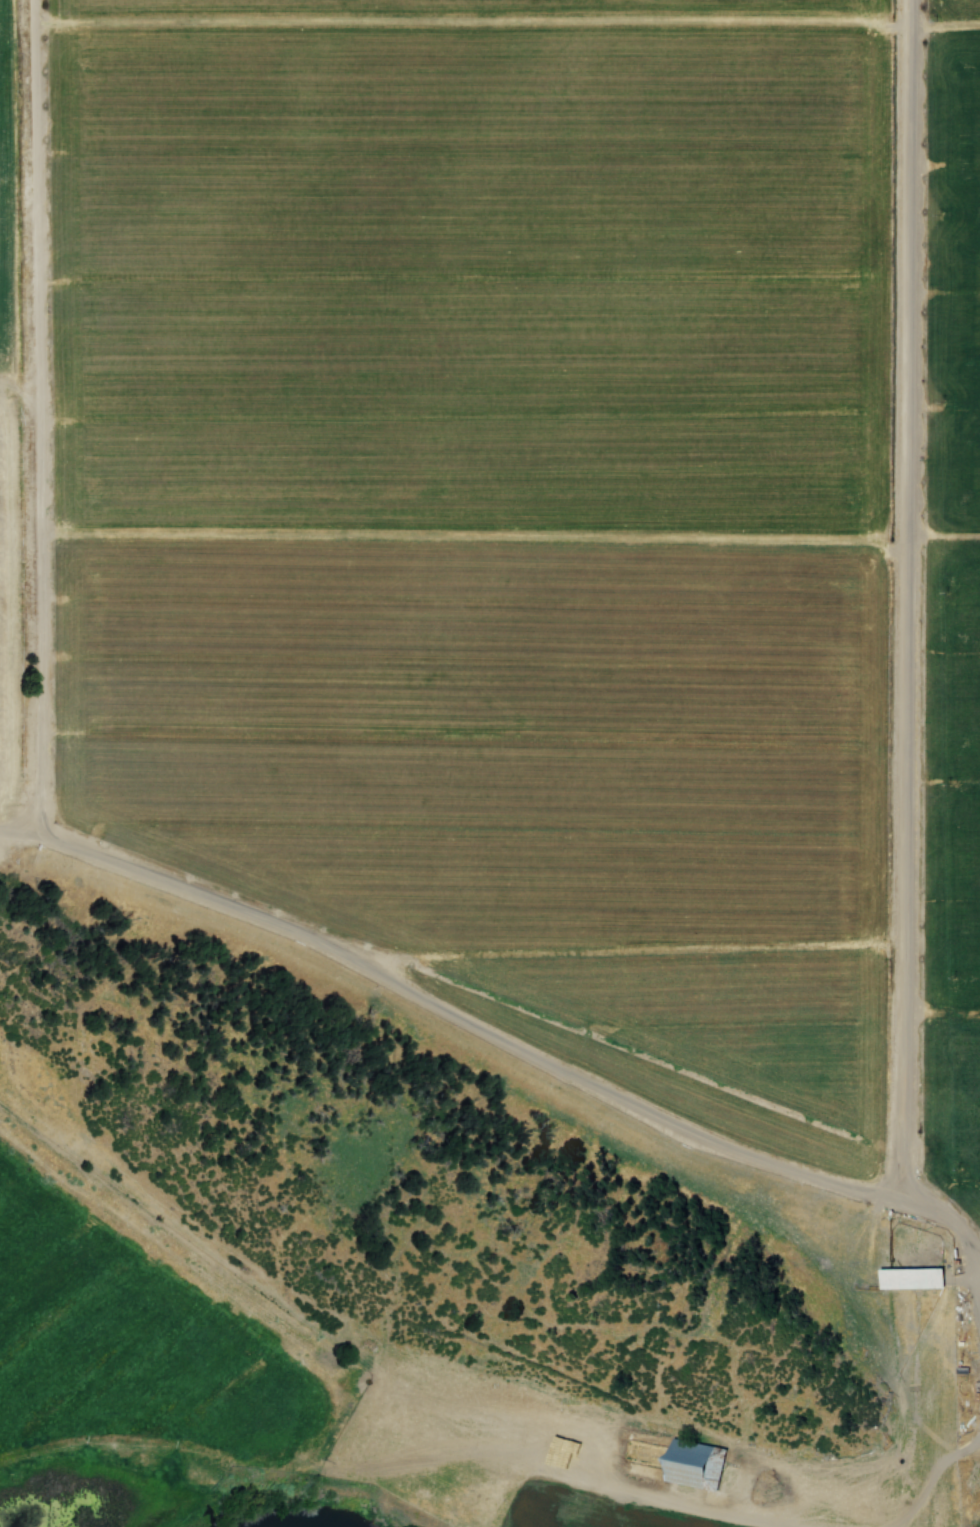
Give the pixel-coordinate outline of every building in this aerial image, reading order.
[(660,1480),(713,1491),(717,1470),(720,1471),(724,1449),(668,1437),(660,1480)]
